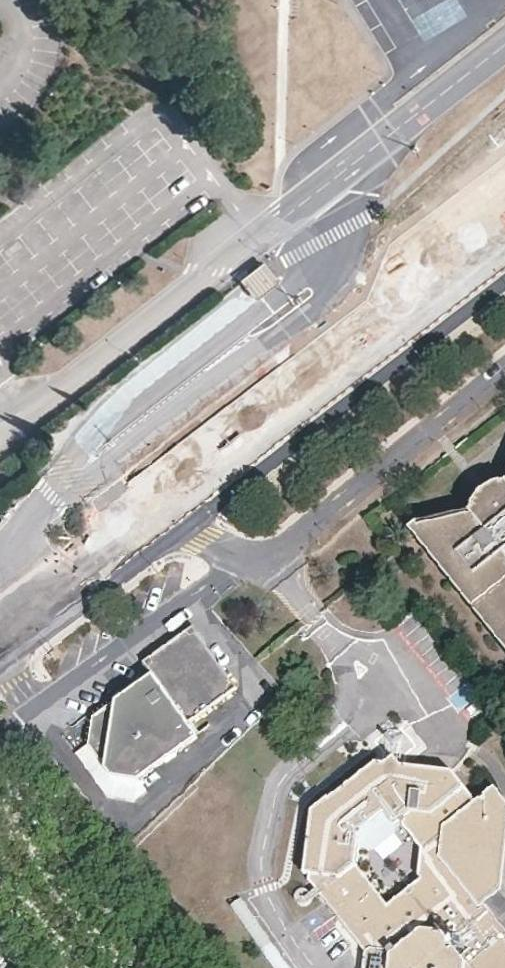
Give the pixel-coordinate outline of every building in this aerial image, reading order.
[(280,282),(265,262),(241,280),(257,300),(280,282)] [(502,479),(498,479),(493,480),(490,482),(486,483),(483,486),(481,487),(477,492),(475,497),(472,508),(408,524),(504,645),(504,479),(502,479)] [(238,684),(192,623),(169,641),(143,659),(153,673),(189,720),(238,684)] [(141,778),(153,770),(199,735),(189,720),(153,673),(148,677),(94,718),(90,744),(90,745),(113,775),(141,778)] [(150,791),(141,778),(113,775),(90,745),(78,754),(110,795),(138,800),(150,791)] [(361,943),(366,939),(372,946),(367,949),(365,967),(462,967),(463,956),(459,951),(453,943),(451,942),(492,909),(483,898),(499,886),(504,812),(504,809),(487,787),(475,796),(453,769),(398,764),(392,755),(383,762),(372,760),(317,803),(309,872),(304,871),(361,943)] [(317,803),(311,807),(304,871),(309,872),(317,803)] [(240,897),(229,904),(273,967),(288,967),(240,897)] [(492,909),(451,942),(453,943),(457,940),(464,940),(465,946),(459,951),(463,956),(462,967),(504,967),(504,926),(492,909)] [(361,943),(367,949),(372,946),(366,939),(361,943)] [(457,940),(453,943),(459,951),(465,946),(464,940),(457,940)]
